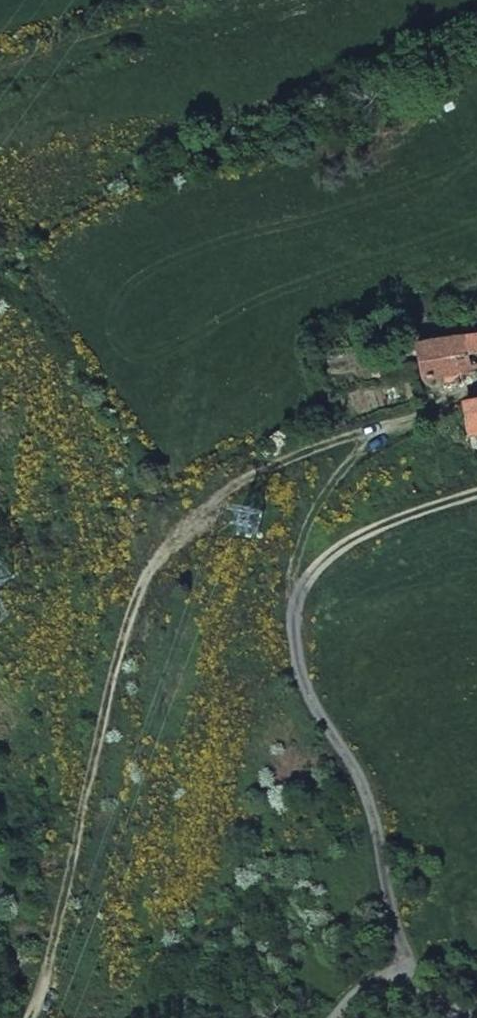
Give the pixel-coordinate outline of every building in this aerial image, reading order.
[(416,340),(424,382),(476,373),(476,331),(416,340)] [(451,421),(455,440),(476,435),(476,397),(461,400),(465,417),(451,421)]
